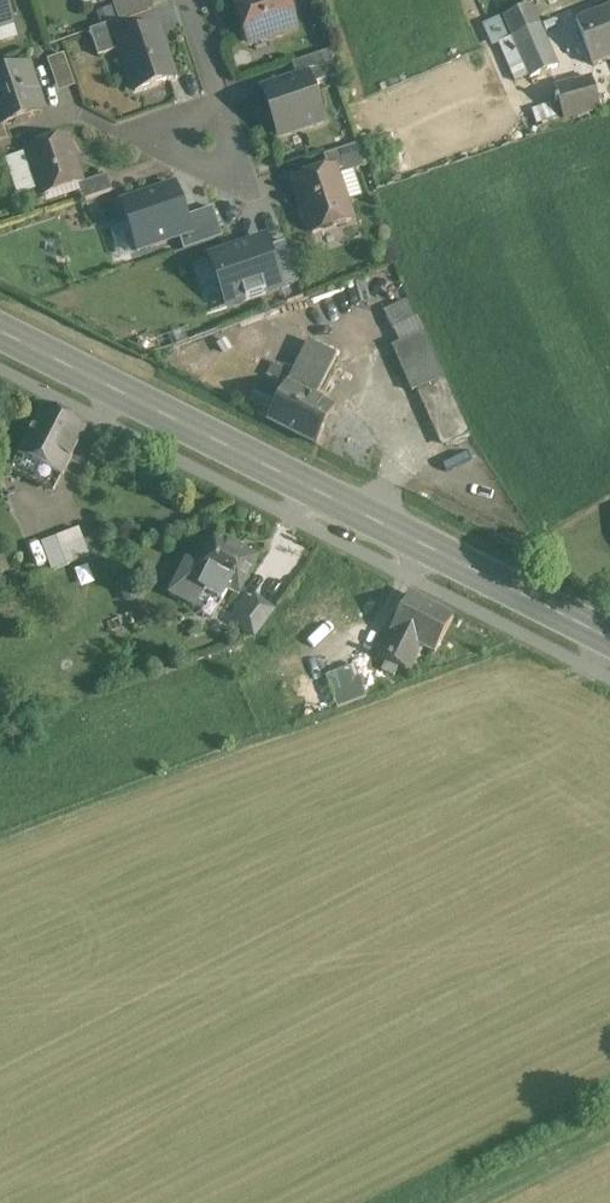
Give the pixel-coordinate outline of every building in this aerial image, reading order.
[(15,23),(8,0),(0,0),(0,28),(15,23)] [(118,21),(126,19),(151,10),(147,0),(110,0),(118,21)] [(244,29),(240,32),(243,42),(248,43),(269,37),(273,39),(281,36),(282,32),(296,27),(287,0),(234,0),(244,29)] [(532,5),(504,17),(513,37),(540,25),(532,5)] [(576,21),(593,66),(609,60),(609,8),(576,21)] [(118,21),(89,31),(98,57),(121,49),(118,42),(133,37),(126,19),(118,21)] [(540,25),(513,37),(524,65),(552,53),(540,25)] [(133,37),(118,42),(121,49),(135,92),(174,79),(157,29),(133,37)] [(329,52),(292,65),(297,80),(308,77),(311,85),(337,77),(329,52)] [(552,53),(524,65),(530,79),(558,68),(552,53)] [(63,54),(46,60),(57,93),(74,87),(63,54)] [(0,77),(0,128),(5,126),(43,113),(28,67),(0,77)] [(297,80),(263,92),(279,136),(323,121),(311,85),(308,77),(297,80)] [(592,78),(555,89),(558,100),(555,101),(556,104),(558,103),(563,119),(601,109),(592,78)] [(554,84),(512,96),(517,112),(555,101),(558,100),(555,89),(554,84)] [(10,141),(5,126),(0,128),(0,145),(10,141)] [(66,138),(27,151),(43,198),(77,186),(82,184),(66,138)] [(360,144),(323,156),(329,171),(333,169),(336,177),(368,166),(360,144)] [(329,171),(295,182),(304,208),(301,213),(305,223),(309,226),(312,234),(320,232),(321,228),(331,225),(334,227),(351,221),(336,177),(333,169),(329,171)] [(107,175),(82,184),(77,186),(82,201),(112,191),(107,175)] [(176,186),(121,204),(137,252),(192,233),(179,196),(176,186)] [(265,240),(210,259),(227,308),(282,290),(265,240)] [(406,301),(384,310),(392,329),(414,319),(406,301)] [(414,319),(392,329),(399,344),(424,333),(417,318),(414,319)] [(399,344),(393,347),(403,369),(434,356),(424,333),(399,344)] [(336,356),(309,342),(293,372),(287,386),(314,399),(336,356)] [(460,416),(434,356),(403,369),(413,393),(422,389),(437,425),(460,416)] [(293,372),(274,362),(267,376),(286,386),(287,386),(293,372)] [(314,399),(287,386),(286,386),(269,420),(317,445),(335,410),(314,399)] [(86,428),(43,407),(11,469),(54,491),(86,428)] [(460,416),(437,425),(447,447),(469,437),(460,416)] [(79,529),(56,538),(67,565),(89,557),(79,529)] [(257,560),(215,537),(196,573),(238,595),(257,560)] [(453,619),(409,596),(377,657),(387,662),(382,671),(393,677),(398,667),(404,670),(413,667),(422,649),(434,655),(453,619)] [(255,598),(237,623),(253,636),(272,611),(255,598)] [(354,665),(325,677),(337,708),(366,697),(354,665)]
